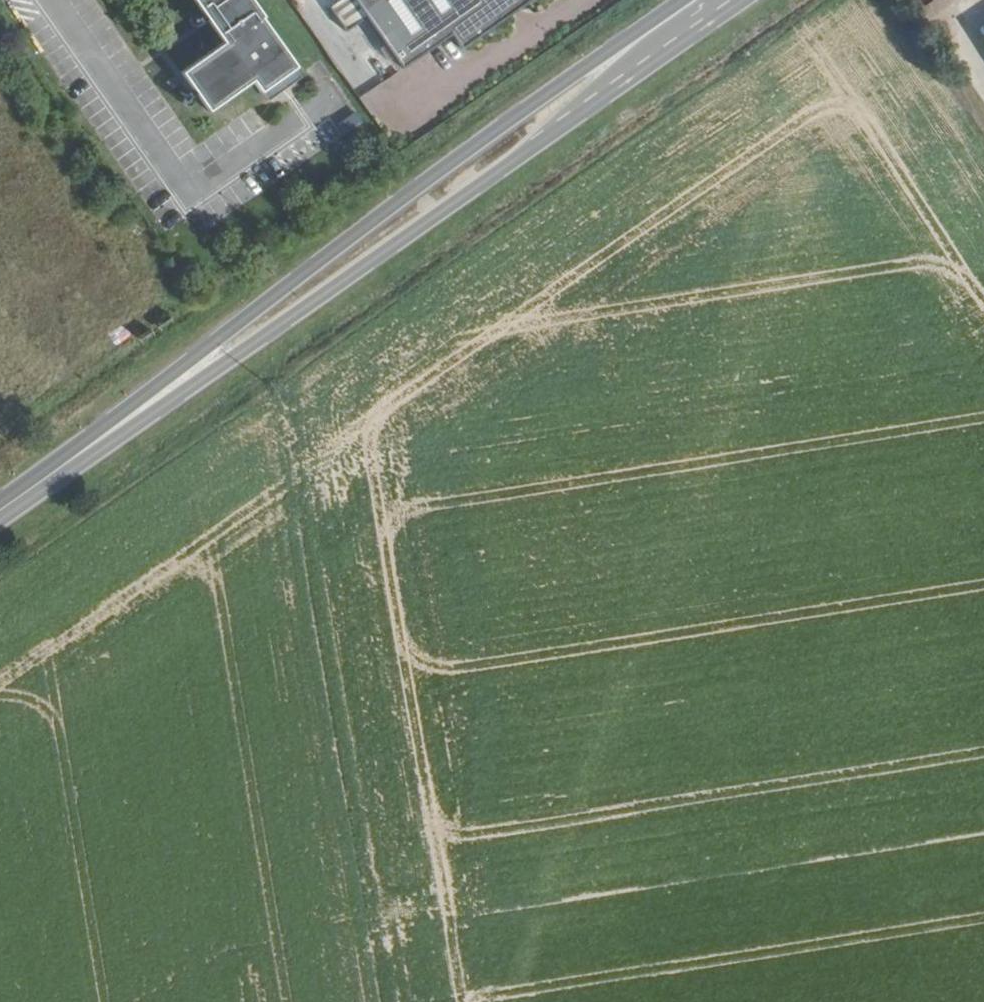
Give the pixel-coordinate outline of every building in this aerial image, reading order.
[(291,67),(256,23),(259,18),(247,0),(188,0),(217,45),(175,76),(201,114),(245,84),(253,95),(291,67)] [(364,14),(354,0),(337,0),(331,4),(347,26),(364,14)] [(396,60),(444,29),(454,48),(522,0),(354,0),(396,60)]
